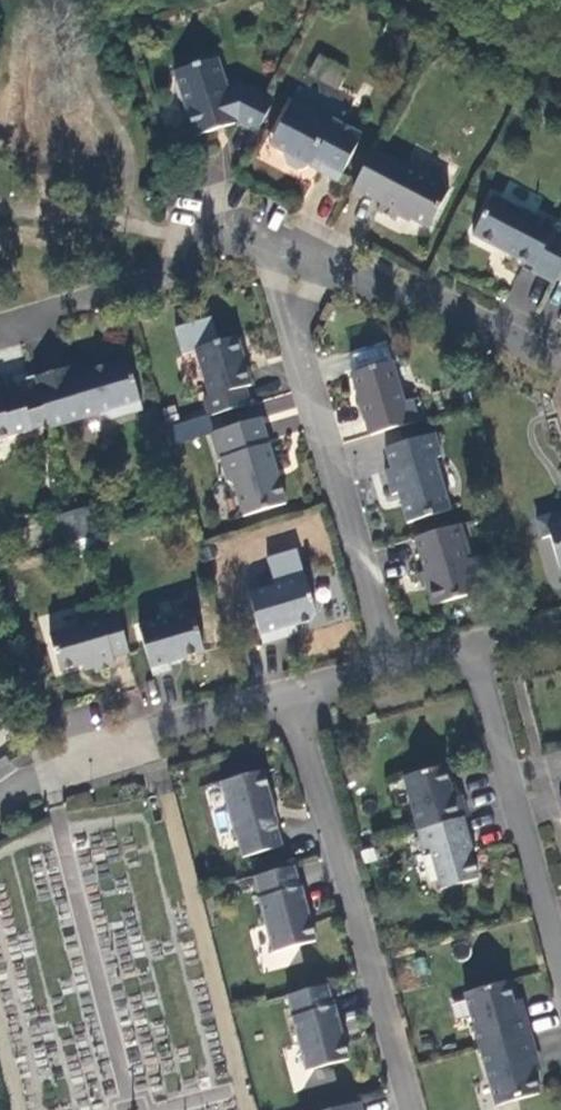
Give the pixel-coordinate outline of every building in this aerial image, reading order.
[(315,54),(308,76),(339,87),(347,65),(315,54)] [(184,105),(194,137),(236,125),(256,134),(272,103),(240,85),(226,89),(217,59),(174,72),(176,78),(175,84),(174,87),(175,93),(177,98),(179,100),(180,102),(184,105)] [(293,99),(289,107),(328,127),(332,120),(293,99)] [(317,171),(337,182),(357,143),(361,135),(332,120),(328,127),(289,107),(268,146),(284,155),(283,157),(285,165),(299,171),(306,169),(307,166),(309,167),(313,160),(321,164),(317,171)] [(373,150),(352,189),(381,205),(377,212),(395,222),(399,214),(428,229),(449,190),(446,189),(444,181),(429,173),(422,176),(373,150)] [(556,279),(560,269),(560,228),(555,225),(554,228),(492,196),(472,236),(533,268),(531,272),(554,283),(556,279)] [(185,263),(181,282),(192,285),(197,266),(185,263)] [(209,416),(249,404),(244,387),(251,385),(236,336),(194,348),(209,397),(203,398),(209,416)] [(67,368),(34,378),(49,429),(99,414),(110,419),(142,409),(126,359),(69,376),(67,368)] [(351,374),(369,436),(417,421),(412,401),(403,403),(391,362),(351,374)] [(19,388),(0,394),(0,440),(32,431),(19,388)] [(272,434),(300,427),(291,392),(263,399),(272,434)] [(285,504),(260,418),(210,433),(218,461),(220,460),(226,481),(233,485),(243,516),(285,504)] [(398,494),(406,522),(449,510),(434,458),(440,456),(434,434),(385,448),(390,468),(384,470),(391,496),(398,494)] [(65,542),(81,538),(73,511),(57,516),(65,542)] [(460,524),(414,538),(424,572),(421,573),(431,606),(469,595),(473,586),(467,565),(471,561),(460,524)] [(486,556),(471,561),(467,565),(473,586),(493,580),(486,556)] [(248,594),(263,644),(285,637),(283,629),(312,620),(316,615),(305,577),(248,594)] [(138,628),(152,676),(170,670),(168,662),(203,652),(192,612),(138,628)] [(112,658),(128,653),(117,615),(49,635),(60,672),(83,665),(84,669),(94,665),(96,672),(115,667),(112,658)] [(463,818),(466,817),(460,796),(452,798),(443,767),(403,777),(418,830),(463,818)] [(265,776),(204,791),(224,869),(284,854),(265,776)] [(472,852),(463,818),(418,830),(416,831),(422,852),(429,850),(440,890),(478,880),(470,852),(472,852)] [(297,869),(238,884),(260,972),(319,957),(297,869)] [(480,1050),(529,1036),(523,1013),(517,1015),(507,981),(464,993),(480,1050)] [(331,987),(273,1001),(295,1089),(353,1075),(331,987)] [(536,1058),(529,1036),(480,1050),(496,1106),(539,1094),(529,1060),(536,1058)] [(316,1109),(361,1109),(359,1099),(316,1109)]
